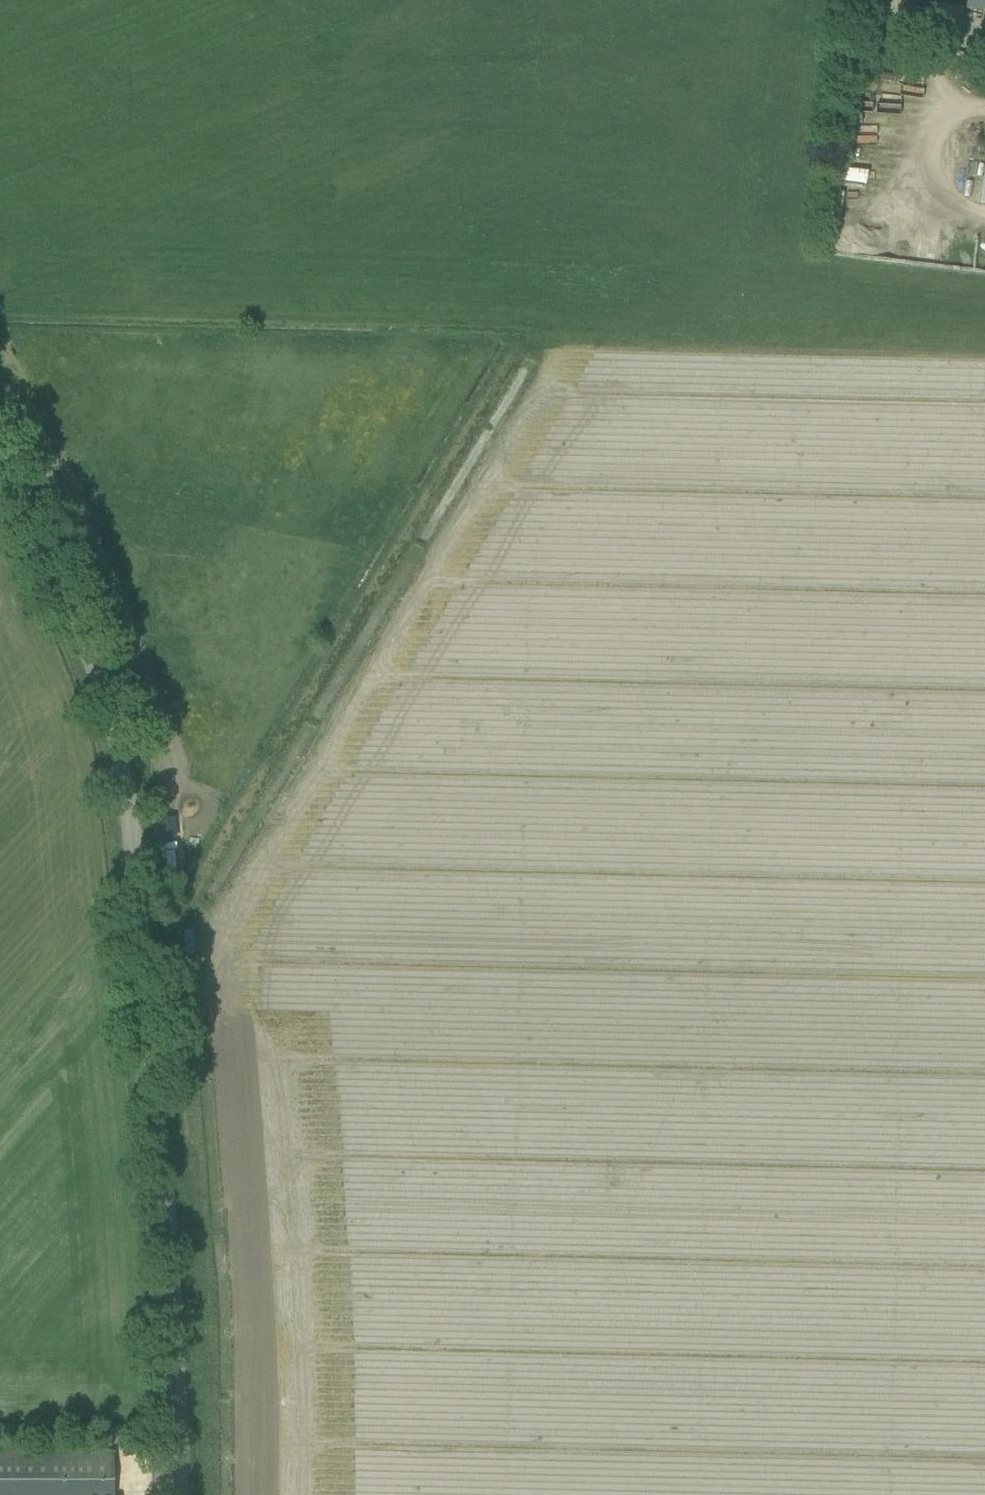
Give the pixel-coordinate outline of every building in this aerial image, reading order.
[(966,7),(984,10),(984,0),(967,0),(966,7)] [(91,1452),(0,1452),(0,1494),(111,1494),(111,1452),(91,1452)]
